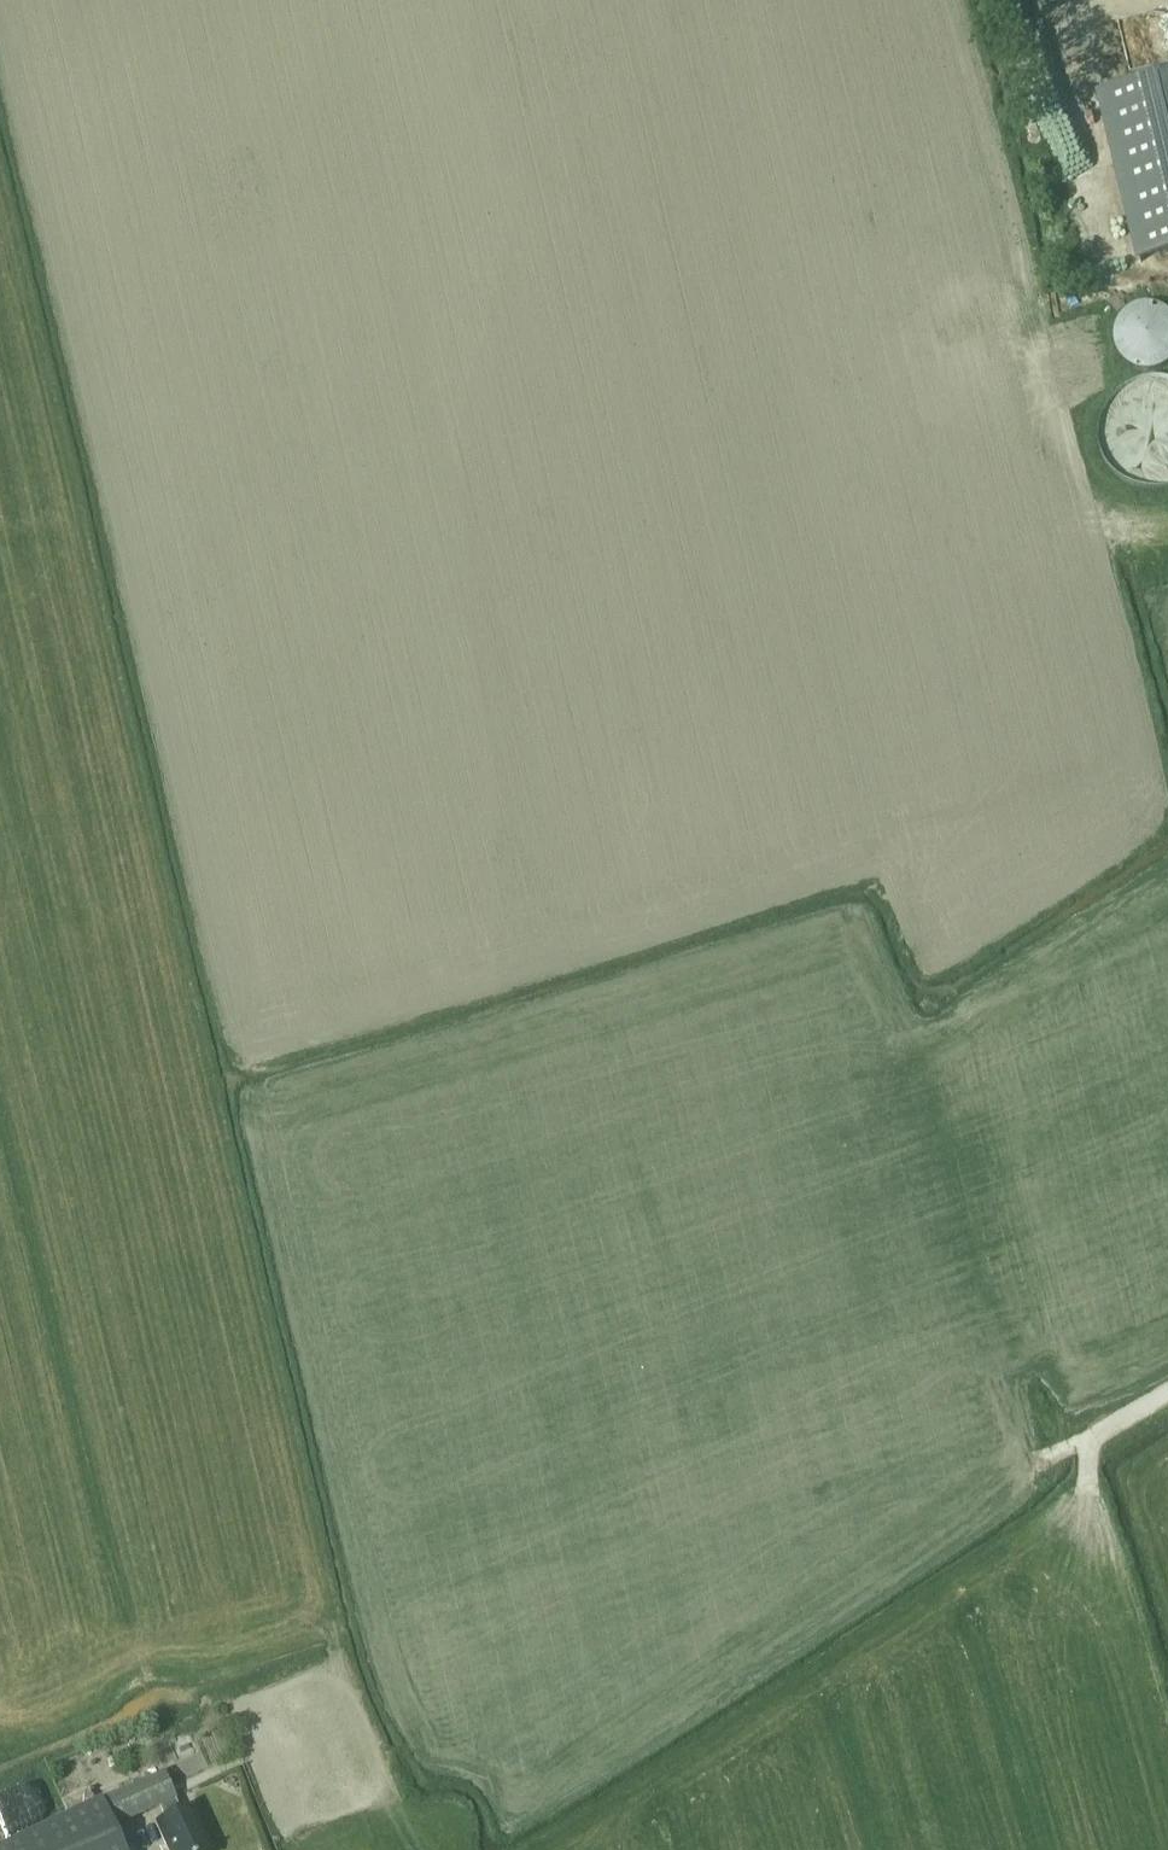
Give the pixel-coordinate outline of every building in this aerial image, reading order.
[(1165,309),(1154,305),(1142,305),(1131,309),(1122,316),(1116,327),(1114,338),(1116,350),(1122,360),(1131,368),(1142,372),(1154,372),(1165,368),(1167,365),(1167,312),(1165,309)] [(1113,388),(1119,476),(1167,472),(1167,384),(1113,388)] [(0,1845),(0,1849),(123,1849),(113,1827),(158,1807),(164,1820),(154,1824),(166,1849),(208,1849),(189,1808),(178,1813),(172,1800),(173,1800),(162,1774),(101,1801),(100,1800),(0,1845)] [(94,1800),(89,1789),(62,1801),(66,1812),(94,1800)]
